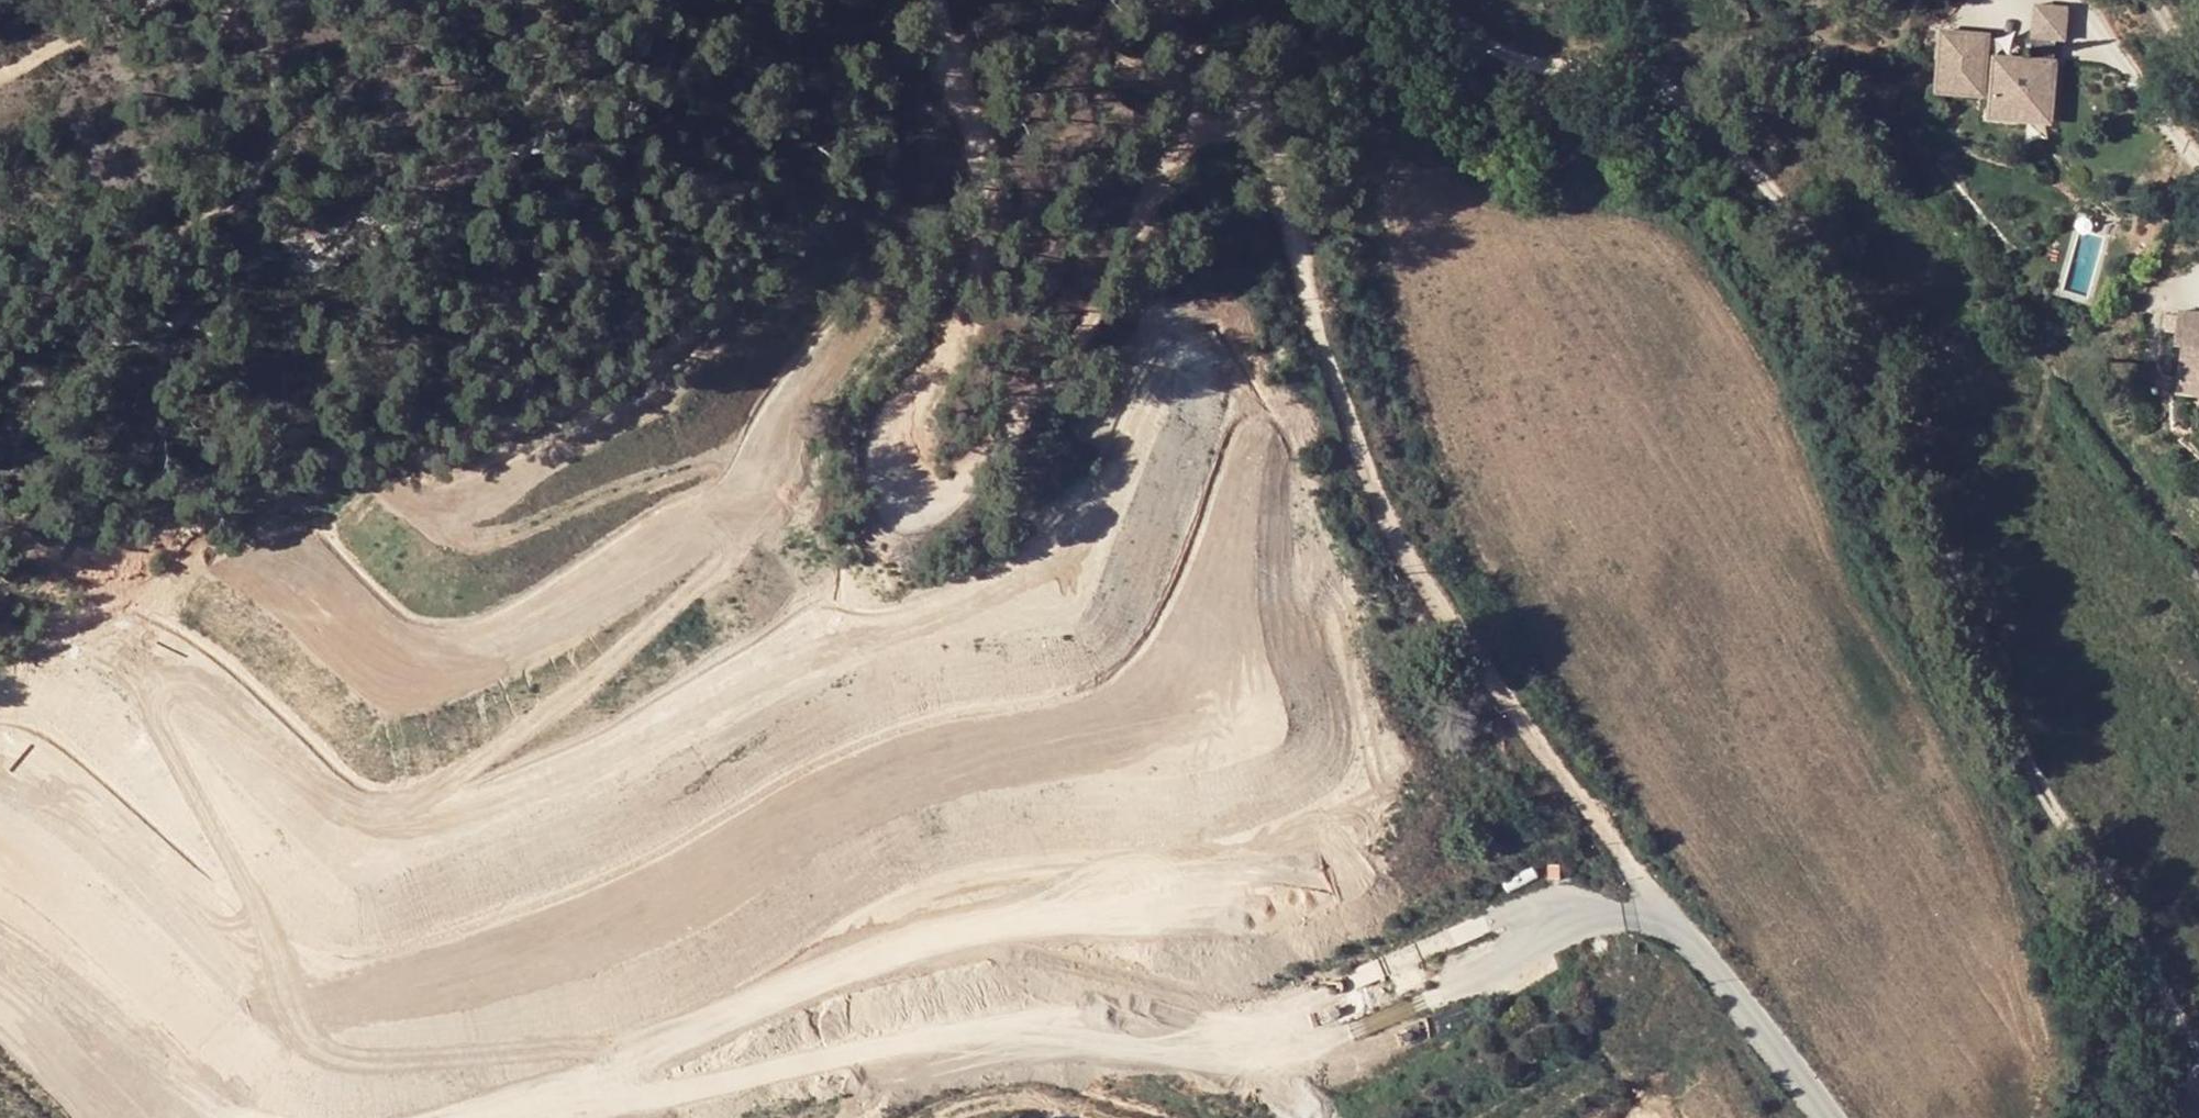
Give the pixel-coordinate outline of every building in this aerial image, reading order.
[(2066,6),(2035,4),(2033,37),(2056,39),(2064,39),(2066,6)] [(2049,110),(2056,39),(2033,37),(2031,62),(2028,62),(2026,60),(2023,59),(2021,58),(2018,57),(2014,57),(2010,57),(2006,57),(2003,58),(1999,59),(1996,59),(1996,67),(1984,66),(1986,37),(1942,33),(1937,90),(1981,94),(1983,77),(1993,78),(1990,117),(2026,120),(2027,108),(2049,110)] [(2049,110),(2027,108),(2026,120),(2049,121),(2049,110)] [(2178,380),(2198,382),(2198,314),(2178,312),(2174,346),(2181,347),(2178,380)] [(2177,393),(2198,395),(2198,382),(2178,380),(2177,393)]
